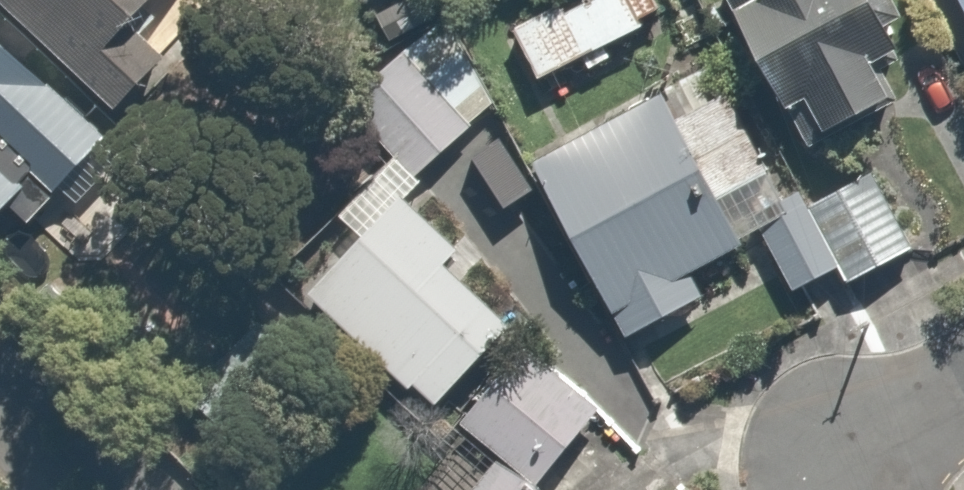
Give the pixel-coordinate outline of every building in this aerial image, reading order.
[(91,86),(125,51),(108,36),(142,0),(0,0),(91,86)] [(655,7),(651,0),(543,0),(509,19),(539,73),(655,7)] [(859,0),(736,0),(723,7),(770,101),(837,67),(859,109),(902,87),(859,0)] [(423,21),(341,97),(414,175),(496,100),(423,21)] [(7,124),(66,178),(109,132),(0,32),(0,131),(7,124)] [(624,307),(636,333),(706,298),(686,257),(783,208),(725,91),(670,118),(660,99),(533,162),(610,314),(624,307)] [(920,247),(877,166),(755,231),(798,312),(920,247)] [(38,208),(0,173),(0,250),(38,208)] [(439,408),(512,325),(442,263),(456,247),(396,193),(308,291),(439,408)] [(491,452),(462,489),(635,489),(620,479),(650,440),(516,338),(452,423),(491,452)]
